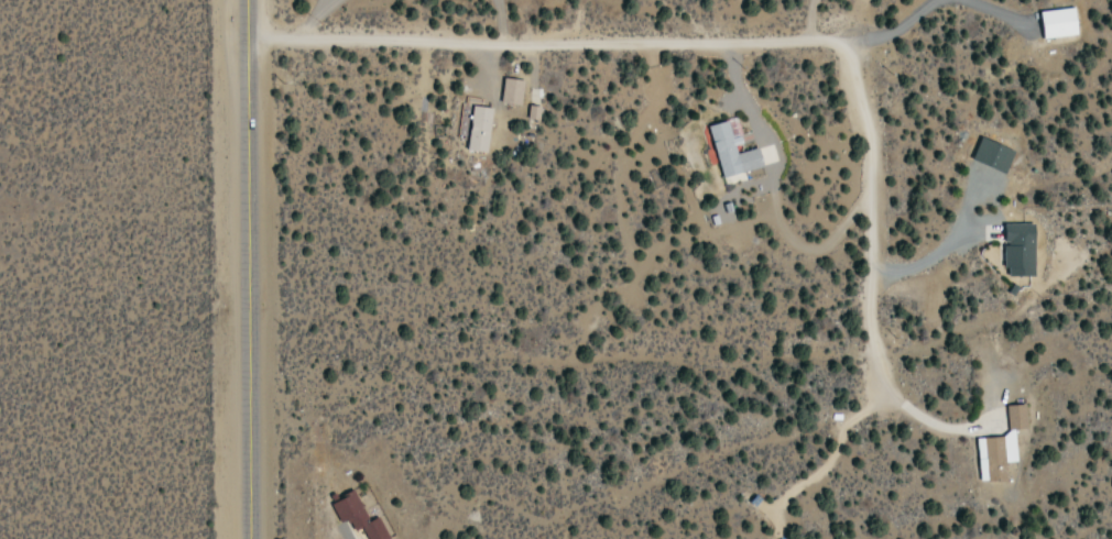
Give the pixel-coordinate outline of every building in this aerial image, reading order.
[(1035,12),(1036,40),(1073,38),(1071,10),(1035,12)] [(510,107),(510,82),(527,84),(527,107),(510,107)] [(475,147),(475,108),(499,108),(498,147),(475,147)] [(729,121),(738,157),(766,151),(771,167),(742,175),(723,179),(719,163),(710,127),(729,121)] [(973,155),(986,130),(1023,147),(1010,174),(973,155)] [(762,164),(774,164),(774,150),(762,150),(762,164)] [(1007,279),(1009,222),(1040,222),(1040,280),(1007,279)] [(1004,406),(1004,395),(1031,395),(1031,406),(1004,406)] [(1004,407),(1004,431),(1024,431),(1024,407),(1004,407)] [(982,483),(982,440),(991,440),(991,484),(982,483)] [(384,509),(396,538),(367,538),(363,529),(348,536),(335,505),(362,494),(370,515),(384,509)]
